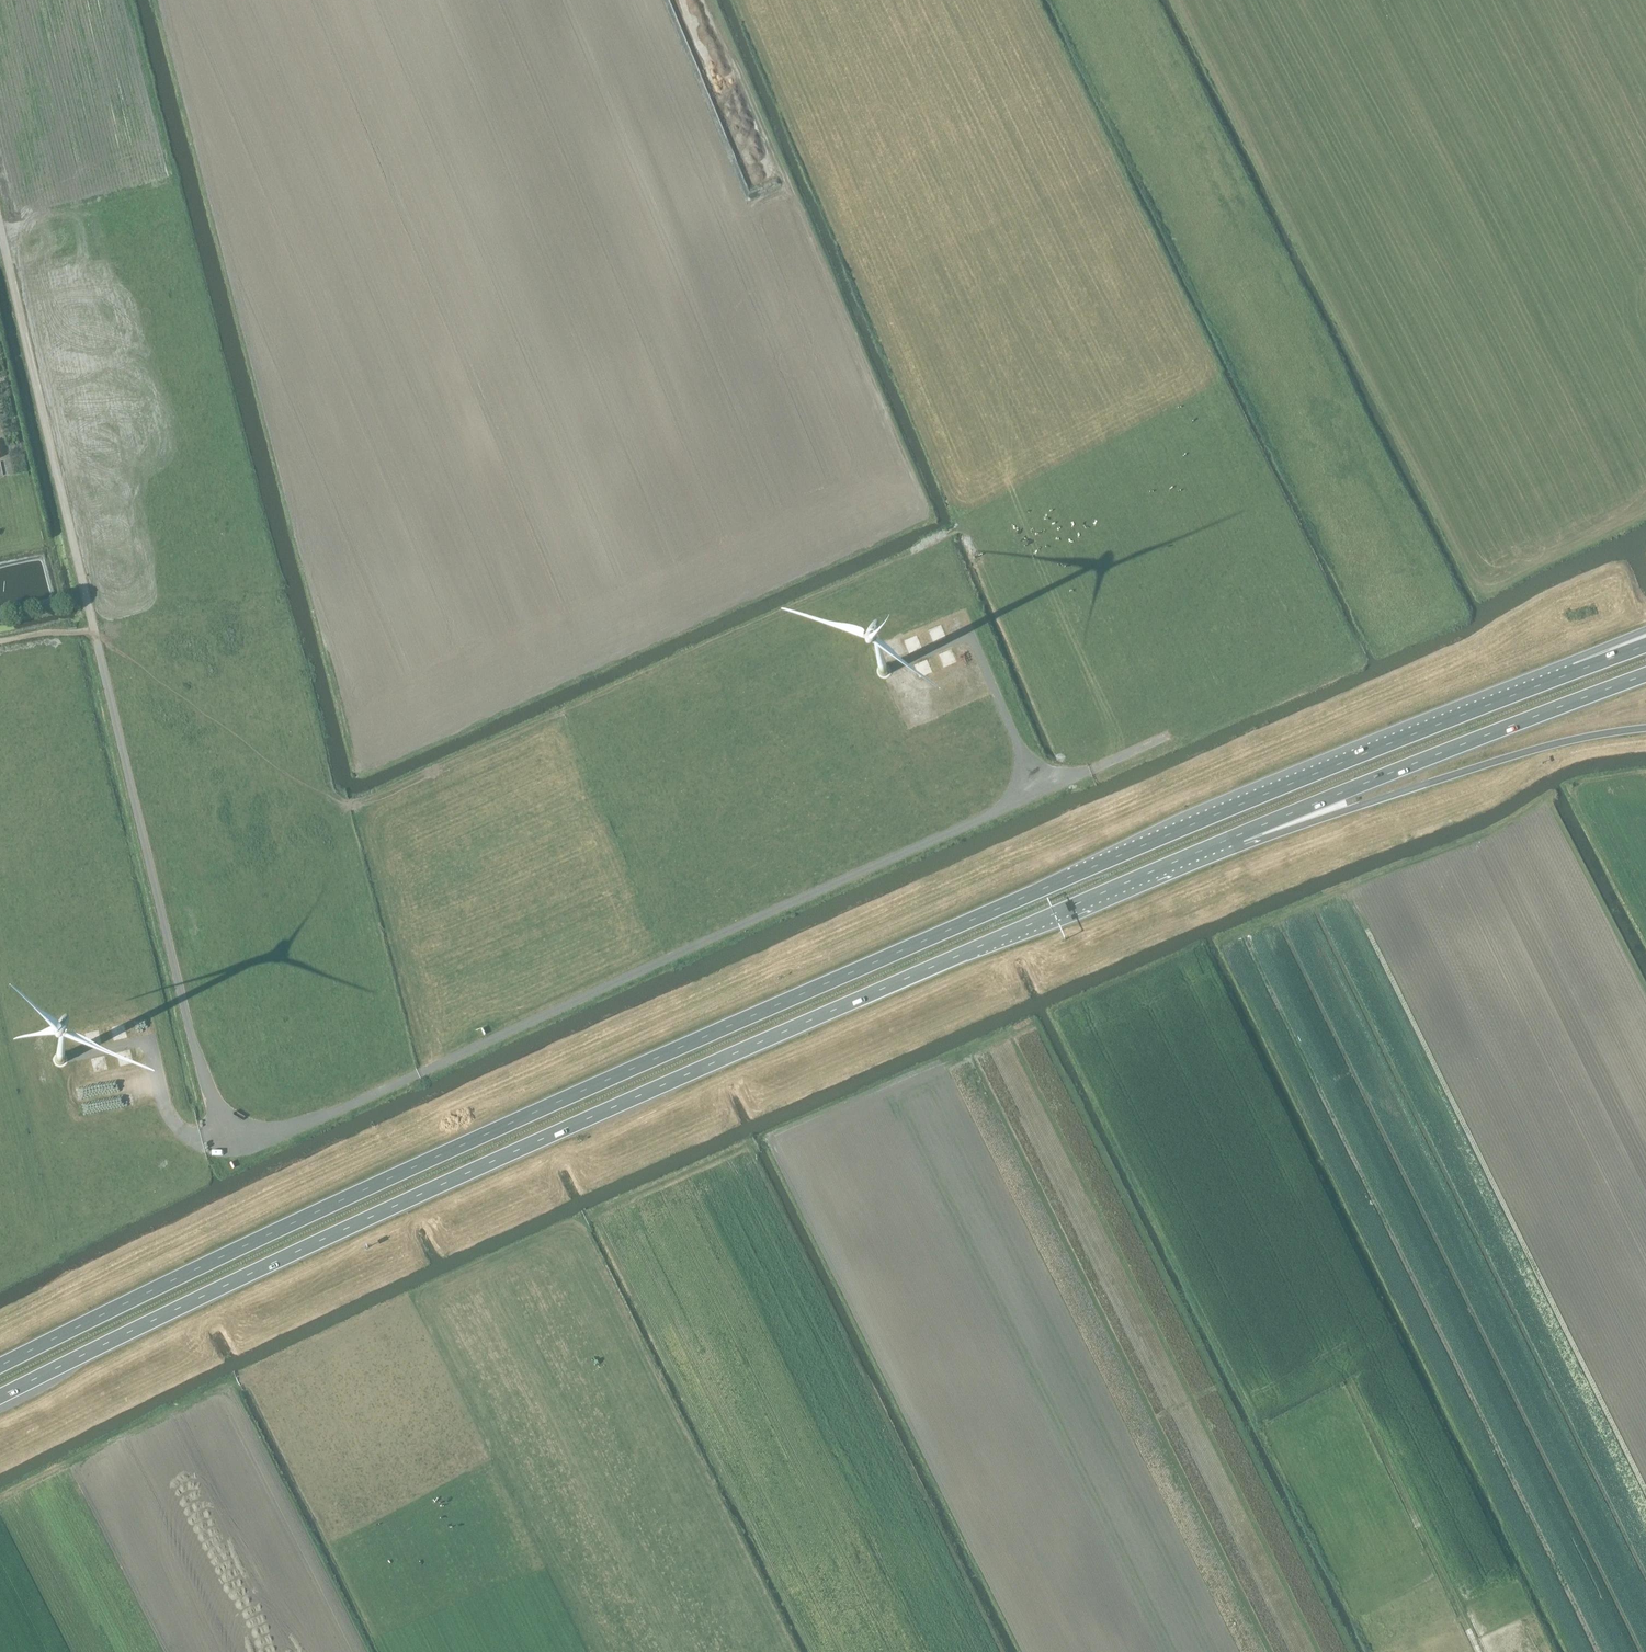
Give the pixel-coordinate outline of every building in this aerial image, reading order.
[(883,676),(884,676),(885,676),(886,676),(887,676),(887,675),(888,674),(889,674),(889,673),(889,672),(889,671),(889,670),(889,669),(888,669),(888,668),(887,667),(886,667),(885,666),(884,666),(883,666),(882,667),(881,668),(880,668),(880,669),(879,670),(879,671),(879,672),(879,673),(880,674),(881,675),(882,676),(883,676)] [(60,1065),(61,1065),(62,1065),(62,1064),(63,1064),(64,1064),(65,1063),(65,1062),(66,1061),(66,1060),(66,1059),(65,1058),(65,1057),(64,1056),(63,1055),(62,1055),(61,1055),(60,1055),(59,1055),(58,1056),(57,1056),(57,1057),(56,1058),(56,1059),(56,1060),(56,1061),(56,1062),(57,1063),(58,1064),(59,1064),(60,1065)]
